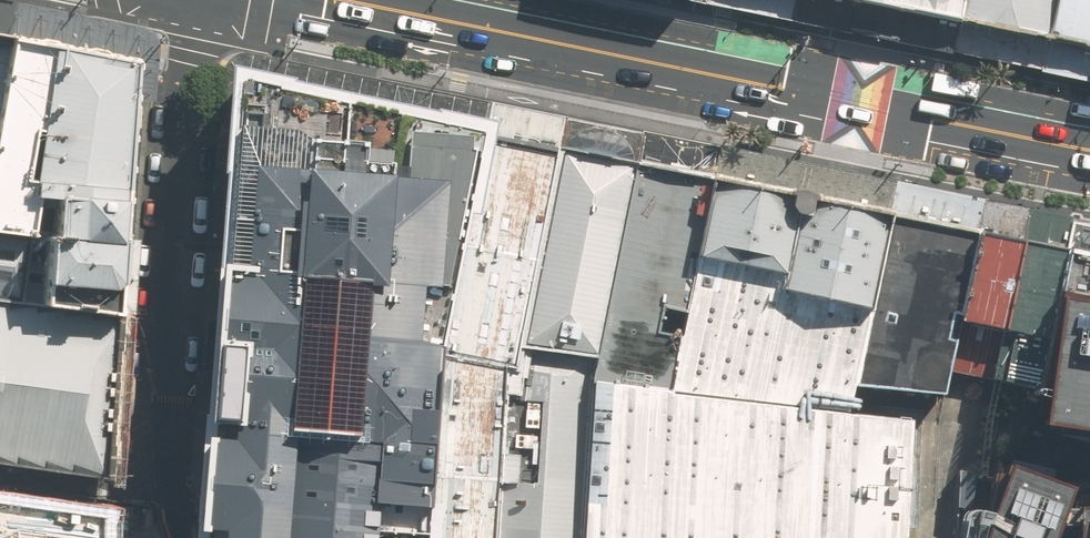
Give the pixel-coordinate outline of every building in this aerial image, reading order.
[(952,53),(958,21),(875,5),(851,0),(680,0),(952,55),(952,53)] [(875,5),(958,21),(961,22),(965,0),(851,0),(875,5)] [(961,22),(1046,39),(1050,39),(1058,0),(965,0),(961,22)] [(1050,39),(1089,46),(1089,0),(1058,0),(1050,39)] [(48,47),(130,64),(147,68),(153,69),(156,41),(153,34),(144,29),(0,1),(0,38),(48,47)] [(952,53),(1039,70),(1046,39),(961,22),(958,21),(952,53)] [(0,38),(0,296),(14,298),(30,195),(24,194),(48,47),(0,38)] [(1089,83),(1089,46),(1050,39),(1046,39),(1039,70),(1039,72),(1089,83)] [(115,309),(130,64),(48,47),(24,194),(30,195),(46,197),(40,301),(115,309)] [(229,61),(224,69),(218,167),(233,168),(238,84),(238,74),(489,128),(493,103),(252,54),(241,54),(234,56),(229,61)] [(445,356),(487,136),(489,128),(238,74),(238,84),(233,168),(210,438),(209,449),(201,537),(437,537),(445,356)] [(489,128),(487,136),(533,145),(560,150),(566,121),(567,117),(493,103),(489,128)] [(644,136),(566,121),(560,150),(638,165),(644,136)] [(721,146),(644,132),(644,136),(638,165),(715,179),(721,146)] [(560,150),(533,145),(487,136),(445,356),(437,537),(497,537),(506,368),(517,370),(522,347),(560,150)] [(894,183),(721,146),(715,179),(784,194),(838,205),(887,215),(894,183)] [(599,357),(638,165),(560,150),(522,347),(599,357)] [(715,179),(638,165),(599,357),(592,382),(669,391),(715,179)] [(784,194),(715,179),(669,391),(742,400),(760,403),(847,413),(853,384),(887,215),(838,205),(784,194)] [(984,201),(894,183),(887,215),(977,233),(984,201)] [(1073,219),(984,201),(977,233),(1019,241),(1066,251),(1072,223),(1073,219)] [(977,233),(887,215),(853,384),(943,392),(957,318),(977,233)] [(1072,223),(1066,251),(1089,256),(1089,227),(1072,223)] [(1019,241),(977,233),(957,318),(1002,327),(1019,241)] [(1066,251),(1019,241),(1002,327),(990,379),(1038,388),(1066,251)] [(1066,251),(1038,388),(990,379),(981,477),(959,471),(957,537),(1089,537),(1089,256),(1066,251)] [(99,475),(100,461),(107,392),(113,325),(115,309),(40,301),(14,298),(0,296),(0,461),(77,472),(99,475)] [(592,382),(599,357),(522,347),(517,370),(506,368),(497,537),(584,537),(592,382)] [(911,420),(847,413),(760,403),(742,400),(669,391),(592,382),(584,537),(905,537),(911,420)] [(0,493),(0,537),(94,537),(97,503),(0,493)]
